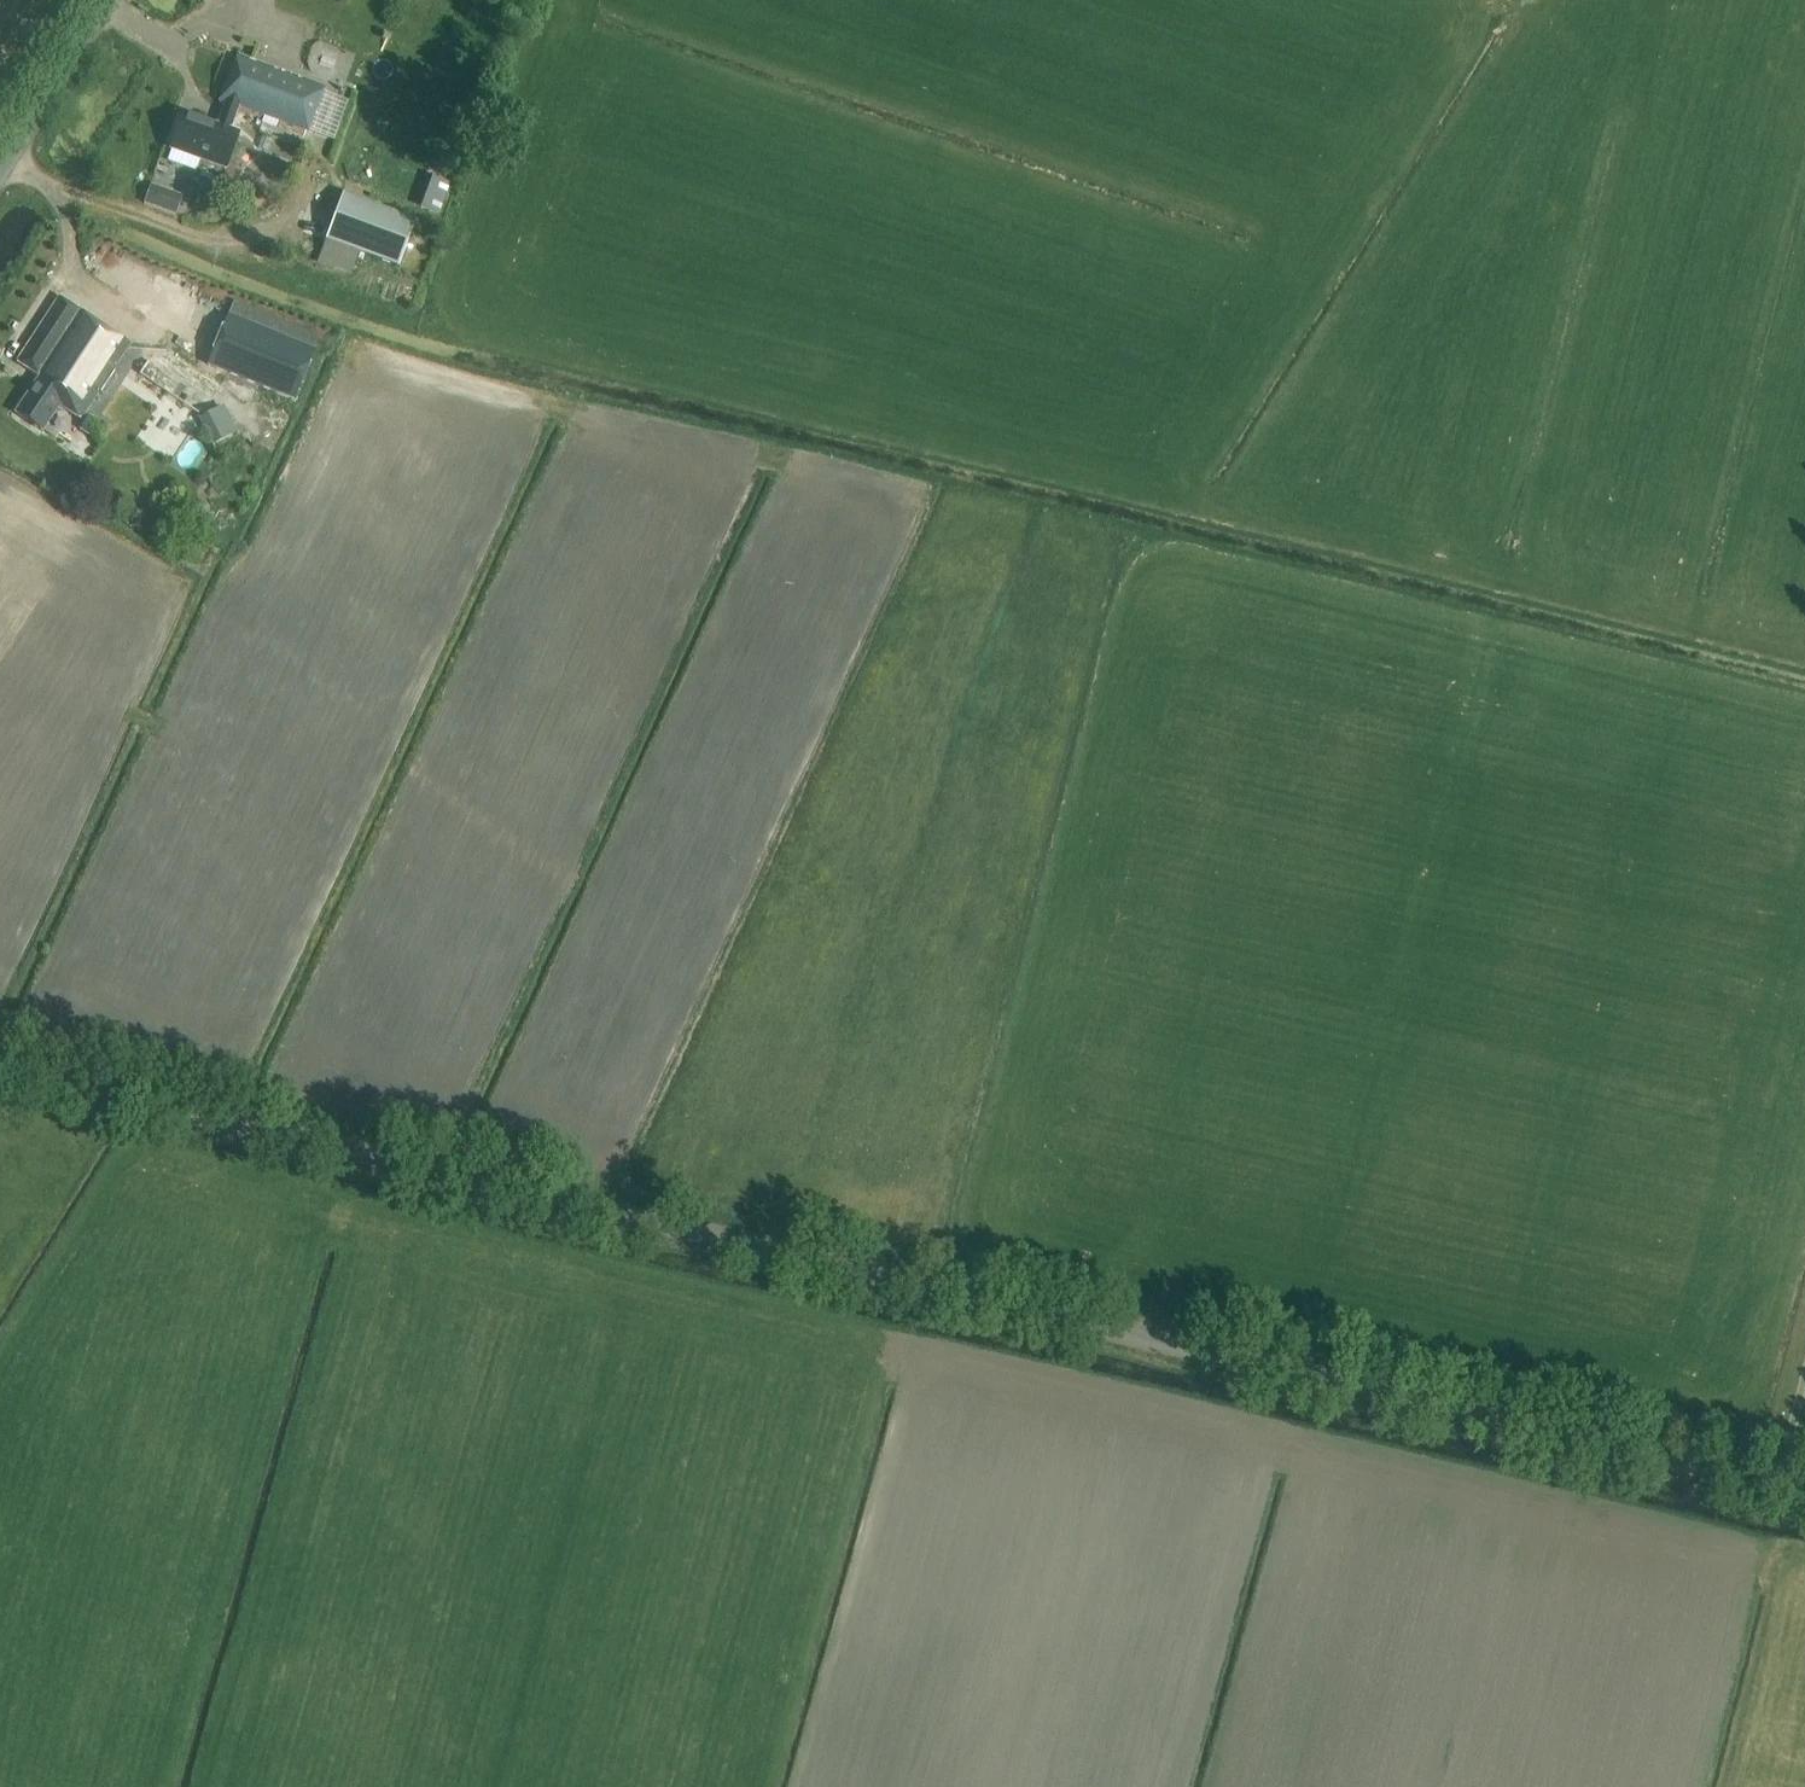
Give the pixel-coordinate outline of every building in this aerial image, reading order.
[(316,26),(298,76),(324,85),(342,36),(316,26)] [(184,113),(170,149),(226,170),(239,133),(230,129),(236,110),(263,120),(264,116),(276,120),(275,124),(304,135),(321,86),(237,55),(219,104),(223,105),(216,124),(184,113)] [(438,214),(450,183),(432,176),(420,207),(438,214)] [(167,190),(160,209),(176,215),(183,196),(167,190)] [(397,268),(415,221),(343,193),(326,240),(397,268)] [(39,378),(15,413),(42,431),(60,404),(80,417),(88,405),(89,405),(97,393),(99,394),(115,369),(114,368),(130,344),(59,297),(16,362),(39,378)] [(228,316),(208,365),(293,400),(313,351),(228,316)] [(155,342),(137,372),(226,427),(245,397),(155,342)] [(88,416),(80,430),(95,440),(104,426),(88,416)]
